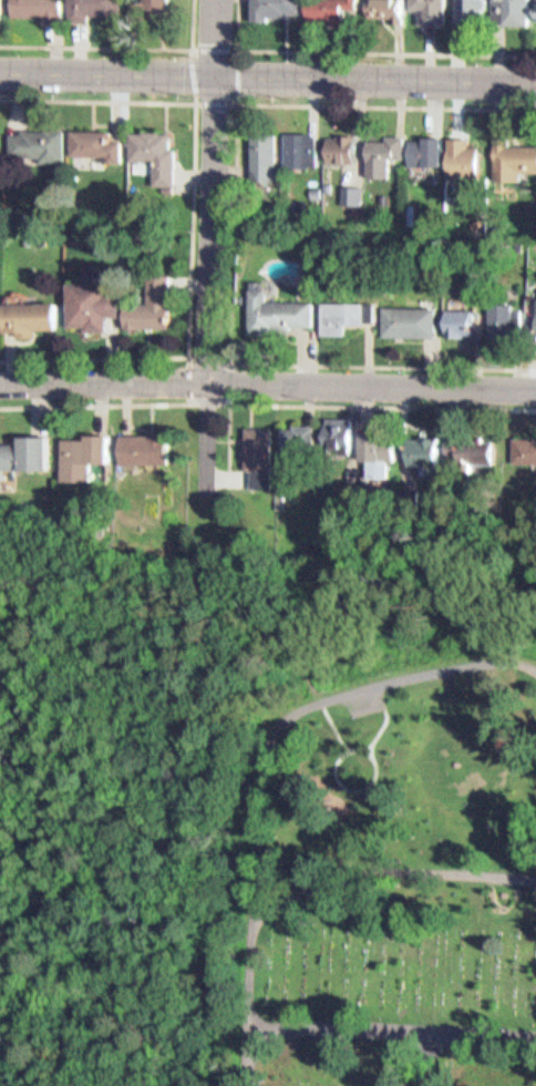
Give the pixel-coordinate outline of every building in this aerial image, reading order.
[(11,0),(0,0),(0,21),(11,21),(11,0)] [(19,14),(19,0),(65,0),(65,21),(49,21),(50,14),(19,14)] [(78,19),(78,0),(115,0),(115,12),(92,12),(92,19),(78,19)] [(150,9),(150,0),(172,0),(172,9),(150,9)] [(256,18),(256,0),(302,0),(302,11),(292,11),(292,14),(270,14),(270,18),(256,18)] [(311,30),(311,0),(361,0),(361,8),(348,7),(348,30),(311,30)] [(372,21),(372,0),(406,0),(406,21),(393,21),(393,31),(379,31),(379,21),(372,21)] [(414,8),(414,0),(447,0),(447,24),(426,23),(426,8),(414,8)] [(463,24),(463,0),(491,0),(489,24),(463,24)] [(505,27),(505,0),(530,0),(530,27),(505,27)] [(65,162),(44,162),(44,155),(29,155),(29,150),(16,150),(16,133),(29,134),(29,130),(44,131),(44,124),(66,124),(65,162)] [(254,176),(254,129),(278,129),(277,176),(254,176)] [(75,130),(110,130),(110,142),(123,142),(123,161),(107,161),(109,156),(75,156),(75,130)] [(134,132),(171,132),(171,150),(175,150),(175,184),(155,184),(156,158),(134,158),(134,132)] [(286,132),(317,132),(317,166),(286,166),(286,132)] [(368,177),(368,141),(391,141),(391,134),(405,135),(404,156),(389,156),(389,177),(368,177)] [(442,164),(412,164),(412,140),(425,140),(425,135),(442,135),(442,164)] [(328,136),(357,136),(355,163),(328,163),(328,136)] [(451,137),(468,137),(468,145),(481,145),(481,167),(468,166),(468,180),(451,180),(451,137)] [(513,144),(535,144),(535,172),(520,172),(520,181),(495,181),(496,137),(513,137),(513,144)] [(344,185),(363,185),(363,206),(344,206),(344,185)] [(128,306),(152,306),(152,275),(171,275),(169,327),(128,327),(128,306)] [(70,284),(109,284),(109,297),(120,298),(120,315),(109,315),(109,331),(89,330),(89,326),(70,326),(70,284)] [(311,300),(310,328),(268,328),(268,337),(249,336),(250,286),(270,286),(270,300),(311,300)] [(494,301),(513,301),(513,313),(525,313),(524,338),(493,337),(494,301)] [(324,303),(367,303),(365,321),(346,321),(346,335),(324,334),(324,303)] [(7,304),(55,304),(54,332),(37,332),(37,337),(21,336),(22,332),(7,332),(7,304)] [(385,306),(435,306),(435,339),(385,338),(385,306)] [(447,308),(476,308),(476,335),(447,335),(447,308)] [(327,416),(354,417),(354,457),(327,455),(327,416)] [(287,468),(311,468),(311,446),(321,446),(321,426),(287,426),(287,468)] [(272,427),(271,488),(254,488),(254,469),(248,469),(248,427),(272,427)] [(364,431),(395,431),(394,479),(364,479),(364,431)] [(124,433),(169,433),(168,465),(124,465),(124,433)] [(411,434),(441,434),(441,463),(410,463),(411,434)] [(68,440),(90,440),(90,436),(113,437),(113,461),(92,461),(92,482),(66,482),(68,440)] [(53,437),(52,472),(23,472),(24,467),(4,467),(4,444),(24,445),(24,437),(53,437)] [(514,439),(535,439),(535,460),(514,460),(514,439)] [(494,441),(494,462),(474,462),(474,474),(449,473),(450,440),(494,441)]
